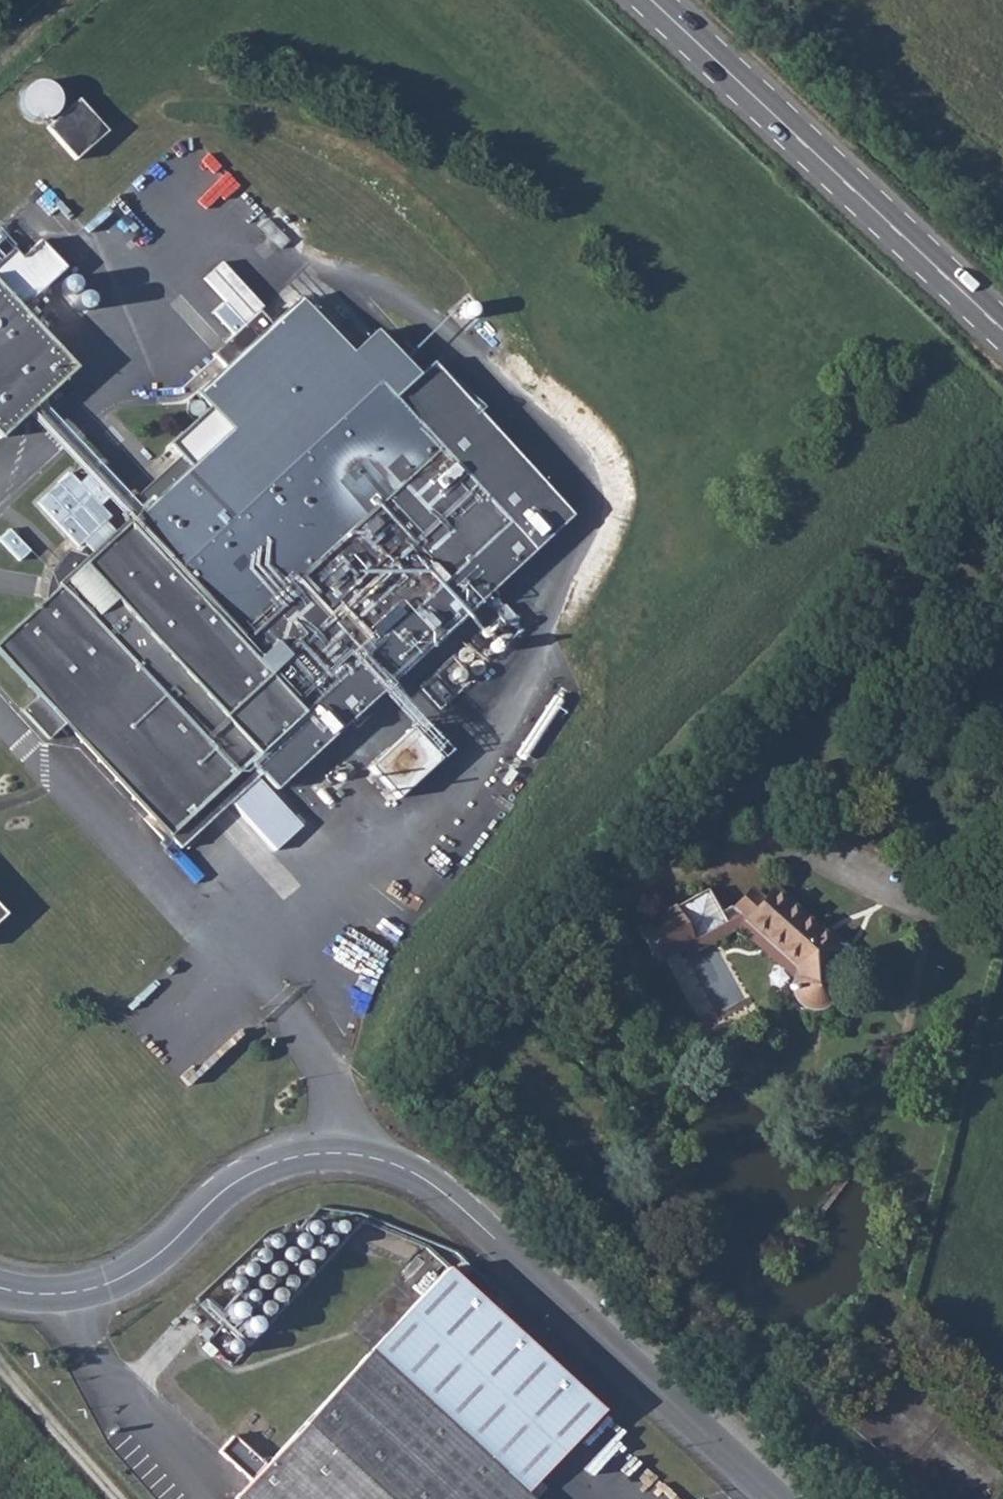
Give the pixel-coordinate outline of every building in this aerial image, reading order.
[(50,125),(77,157),(108,130),(81,98),(50,125)] [(207,275),(245,322),(264,307),(225,260),(207,275)] [(0,292),(0,438),(72,372),(0,292)] [(295,302),(267,327),(255,315),(211,356),(222,369),(194,395),(228,432),(91,557),(70,550),(53,580),(59,587),(0,640),(0,651),(39,694),(19,715),(45,743),(67,724),(181,848),(259,775),(278,792),(576,512),(438,360),(413,381),(372,337),(348,358),(295,302)] [(839,948),(771,885),(741,918),(791,963),(784,977),(788,993),(799,1001),(811,1003),(825,998),(833,988),(835,976),(828,960),(839,948)] [(692,935),(671,900),(635,922),(655,956),(692,935)] [(442,1265),(235,1492),(242,1498),(529,1498),(521,1492),(602,1415),(442,1265)]
